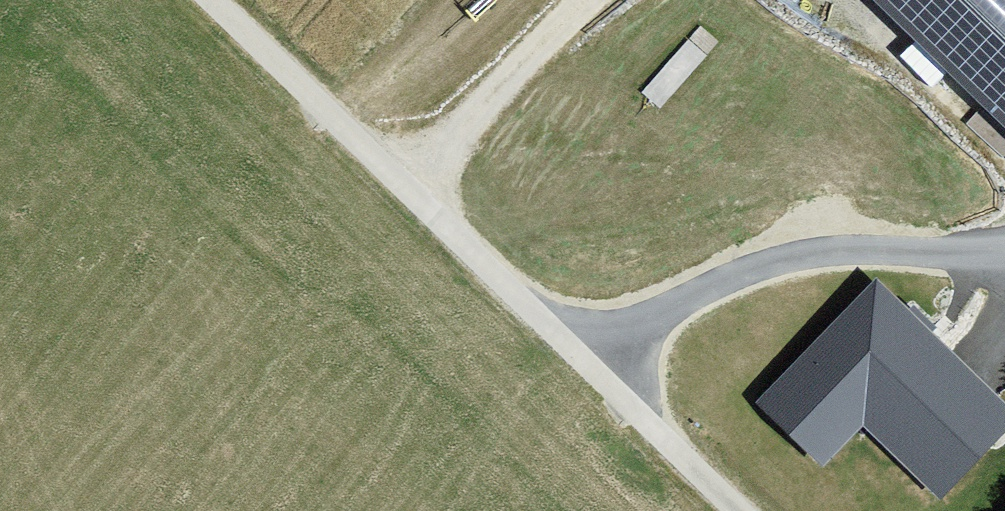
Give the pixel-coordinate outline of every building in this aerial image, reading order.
[(1004,140),(1004,0),(858,0),(1004,140)] [(876,274),(755,399),(817,459),(862,412),(944,490),(1004,427),(1004,399),(876,274)]
